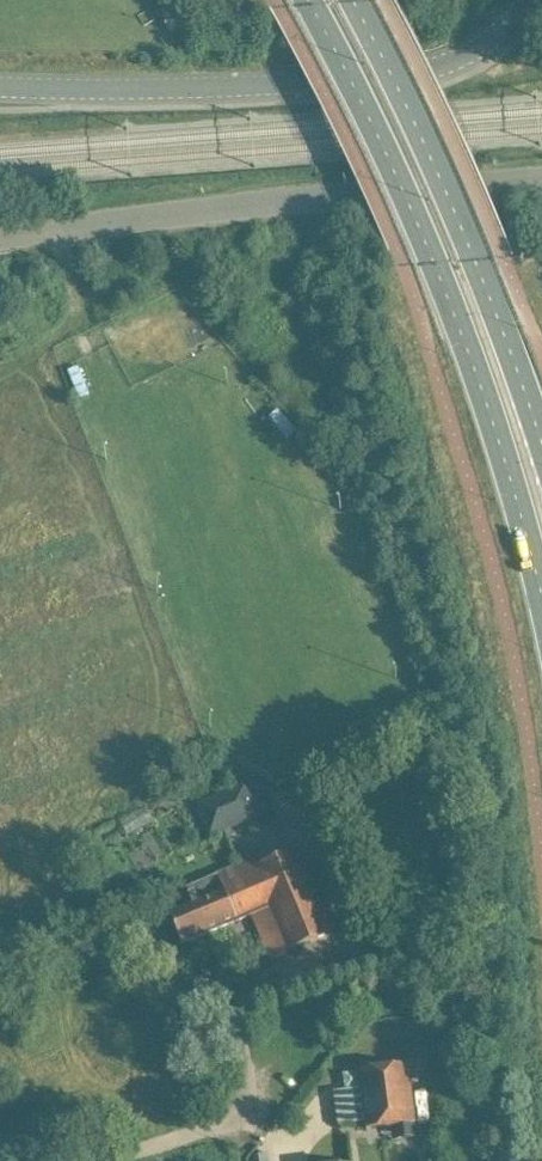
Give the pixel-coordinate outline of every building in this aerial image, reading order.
[(259,817),(246,781),(194,805),(209,838),(259,817)] [(258,859),(165,898),(185,945),(255,915),(274,961),(336,934),(301,851),(262,867),(258,859)] [(409,1065),(360,1071),(368,1130),(417,1124),(409,1065)]
